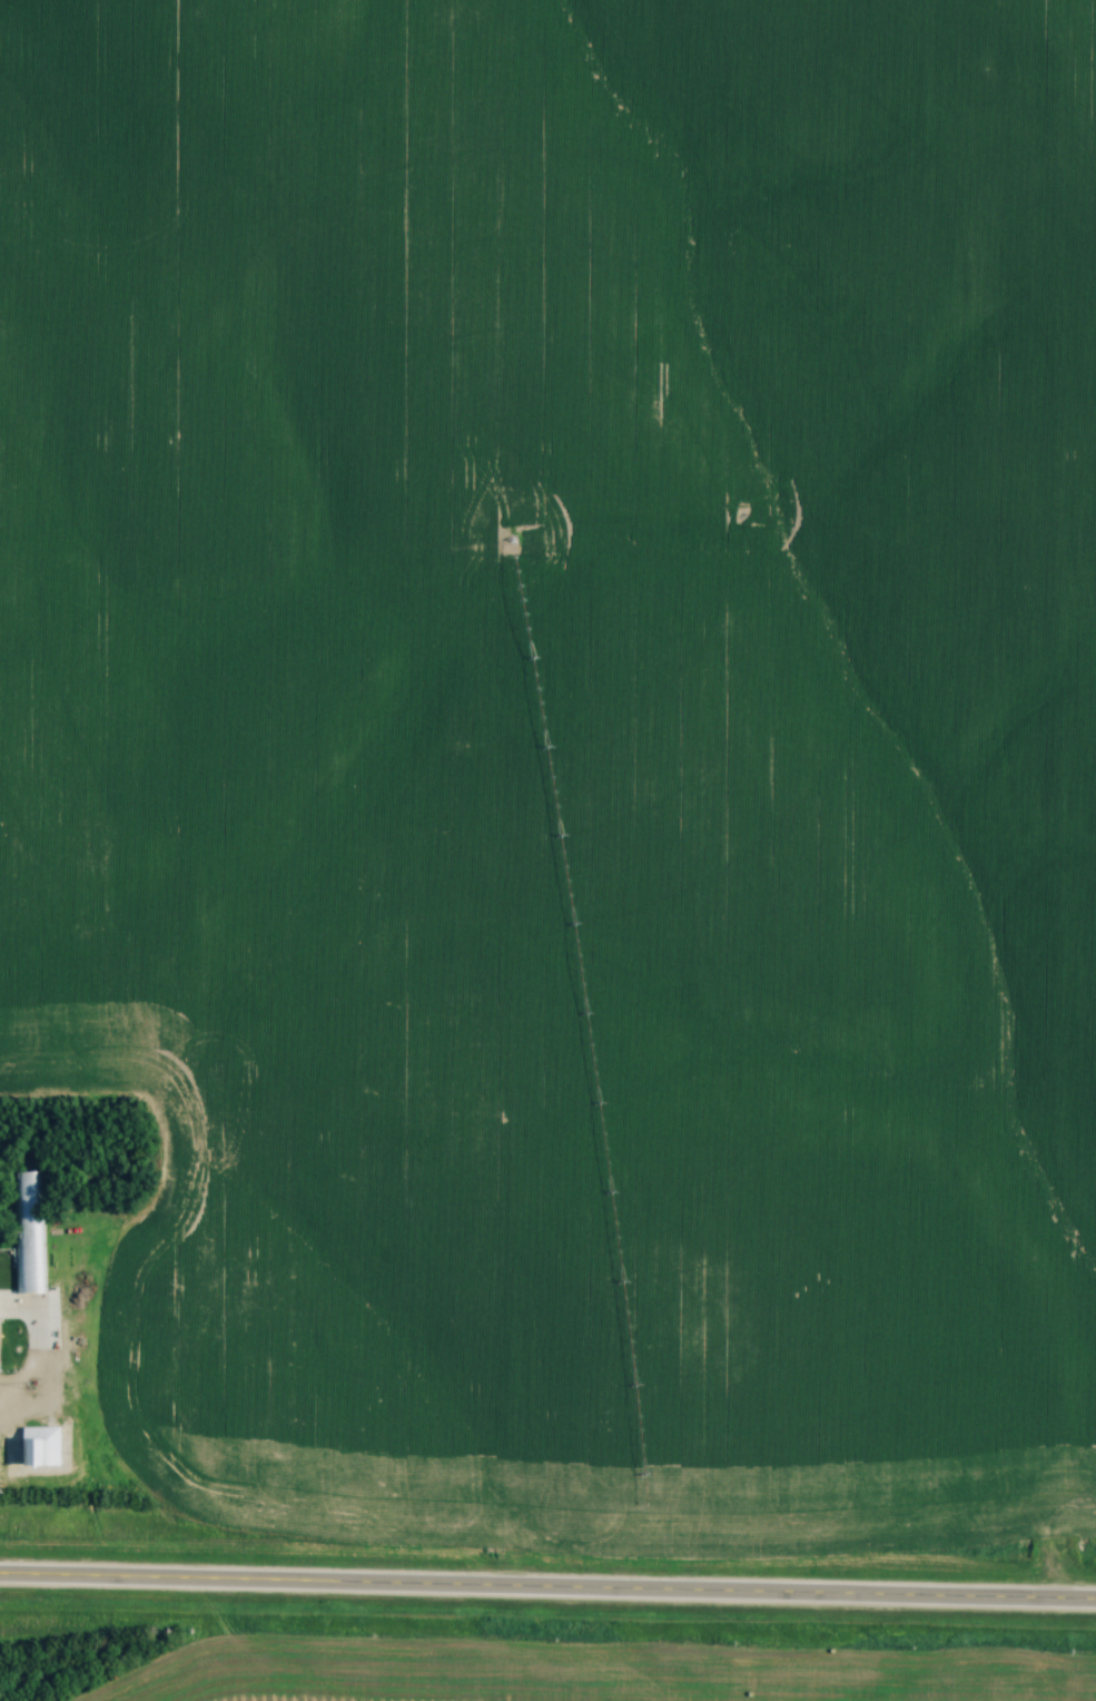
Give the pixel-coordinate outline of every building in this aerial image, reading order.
[(17,1248),(0,1249),(0,1272),(18,1272),(19,1294),(46,1294),(44,1172),(16,1173),(17,1248)] [(64,1427),(27,1427),(27,1467),(64,1467),(64,1427)]
